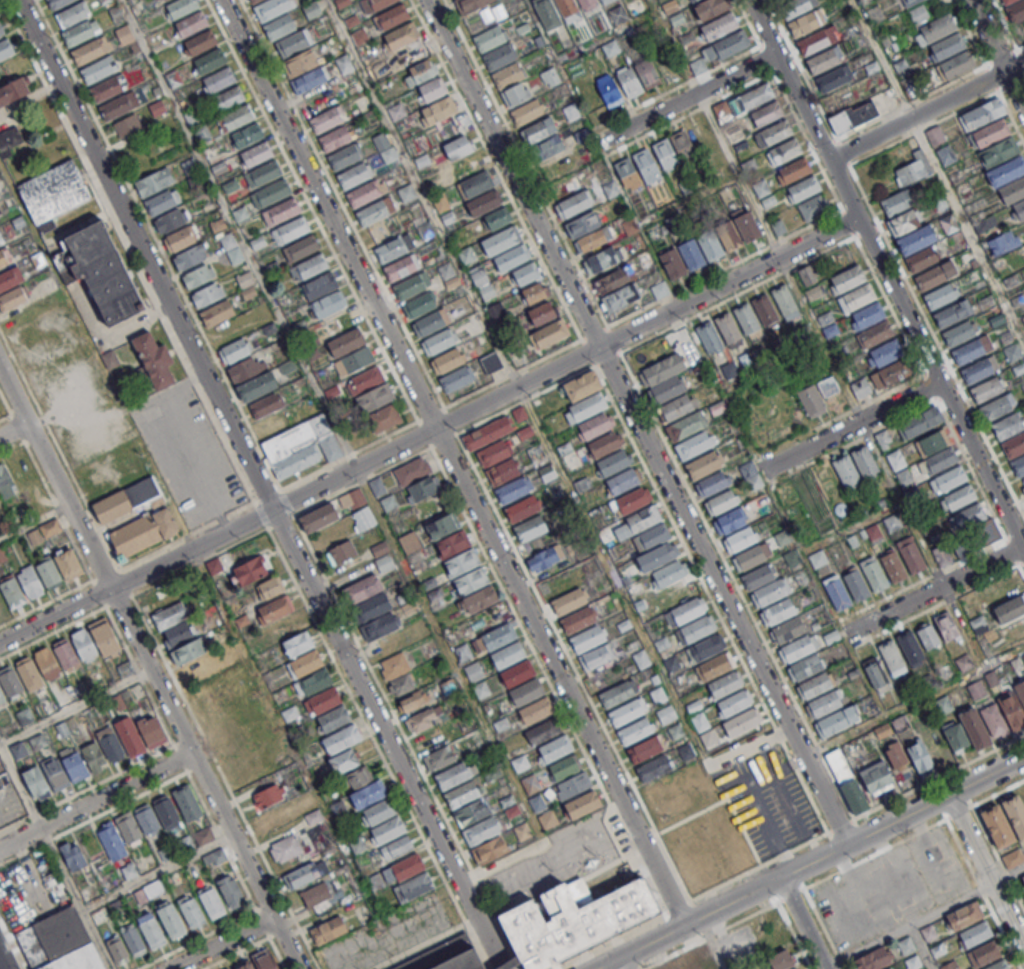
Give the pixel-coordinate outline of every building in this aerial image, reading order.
[(52,10),(47,0),(72,0),(52,10)] [(55,13),(81,0),(89,15),(62,28),(55,13)] [(165,5),(175,0),(196,0),(199,6),(172,19),(165,5)] [(253,7),(267,0),(289,0),(292,6),(261,22),(253,7)] [(374,12),(368,0),(398,0),(374,12)] [(463,14),(495,0),(457,0),(463,14)] [(548,32),(563,24),(551,0),(532,0),(548,32)] [(568,24),(583,16),(575,0),(555,0),(568,24)] [(597,0),(578,0),(584,13),(599,5),(597,0)] [(662,5),(667,14),(679,7),(676,0),(671,0),(662,5)] [(699,21),(732,7),(729,0),(703,0),(692,5),(699,21)] [(817,0),(793,0),(779,7),(786,20),(819,4),(817,0)] [(1011,23),(1023,18),(1023,0),(1002,0),(1011,23)] [(377,14),(403,2),(410,18),(384,30),(377,14)] [(629,19),(622,4),(608,10),(614,25),(629,19)] [(929,17),(924,4),(908,11),(913,24),(929,17)] [(787,23),(794,37),(824,22),(817,8),(787,23)] [(174,22),(200,9),(208,24),(181,37),(174,22)] [(959,27),(951,10),(913,30),(922,46),(959,27)] [(701,27),(709,42),(740,25),(733,11),(701,27)] [(681,12),(669,18),(674,28),(686,22),(681,12)] [(263,25),(288,13),(296,28),(270,41),(263,25)] [(61,32),(88,19),(95,34),(68,47),(61,32)] [(384,34),(412,21),(420,36),(391,50),(384,34)] [(480,52),(507,39),(499,23),(472,36),(480,52)] [(121,45),(134,40),(128,25),(115,30),(121,45)] [(274,42),(306,27),(313,42),(282,58),(274,42)] [(832,42),(825,27),(796,41),(803,56),(832,42)] [(183,41),(210,28),(217,43),(190,56),(183,41)] [(624,34),(636,28),(642,40),(631,46),(624,34)] [(705,49),(710,60),(720,55),(722,60),(751,45),(743,29),(705,49)] [(692,31),(679,36),(683,46),(696,40),(692,31)] [(934,60),(969,48),(963,31),(928,43),(934,60)] [(542,34),(534,38),(539,47),(546,43),(542,34)] [(16,52),(8,37),(0,41),(0,60),(16,52)] [(70,51),(96,38),(104,53),(77,66),(70,51)] [(615,39),(604,45),(610,57),(621,51),(615,39)] [(491,72),(520,57),(511,40),(482,54),(491,72)] [(680,72),(664,42),(650,50),(666,80),(680,72)] [(805,60),(812,75),(845,60),(838,44),(805,60)] [(192,60),(219,47),(226,62),(199,75),(192,60)] [(284,61),(310,48),(317,63),(292,76),(284,61)] [(976,65),(969,49),(934,65),(941,81),(976,65)] [(343,74),(354,69),(346,53),(335,59),(343,74)] [(80,70),(107,56),(114,71),(87,84),(80,70)] [(647,89),(661,81),(647,56),(633,64),(647,89)] [(402,70),(410,86),(439,73),(431,57),(402,70)] [(703,57),(690,63),(696,75),(709,70),(703,57)] [(518,61),(492,74),(500,90),(528,77),(524,67),(521,68),(518,61)] [(627,99),(643,91),(631,63),(614,70),(627,99)] [(855,78),(848,63),(815,78),(822,93),(855,78)] [(202,79),(229,65),(236,80),(209,93),(202,79)] [(293,78),(319,65),(327,80),(301,93),(293,78)] [(561,81),(553,65),(539,72),(547,88),(561,81)] [(608,108),(623,100),(609,72),(594,80),(608,108)] [(88,88),(115,75),(122,90),(96,103),(88,88)] [(24,76),(0,87),(0,107),(32,93),(24,76)] [(417,85),(423,103),(448,93),(442,76),(417,85)] [(534,96),(529,87),(525,89),(521,81),(500,92),(509,109),(534,96)] [(775,98),(769,82),(734,95),(740,111),(775,98)] [(212,97),(239,84),(246,99),(219,112),(212,97)] [(879,117),(872,97),(862,101),(856,84),(824,96),(832,114),(828,116),(835,135),(879,117)] [(98,106),(125,93),(132,108),(105,121),(98,106)] [(423,107),(449,94),(457,110),(431,123),(423,107)] [(958,116),(967,132),(1007,112),(999,96),(958,116)] [(545,112),(537,97),(510,111),(517,126),(545,112)] [(747,114),(754,129),(784,114),(777,100),(747,114)] [(215,118),(248,102),(255,117),(222,133),(215,118)] [(406,114),(400,102),(387,109),(394,121),(406,114)] [(309,118),(335,106),(342,121),(316,133),(309,118)] [(119,139),(142,128),(135,114),(113,124),(119,139)] [(553,132),(545,117),(521,131),(528,145),(553,132)] [(753,135),(761,150),(793,133),(785,118),(753,135)] [(1012,135),(1005,118),(970,132),(978,150),(986,169),(985,170),(992,187),(1023,174),(1023,160),(1014,134),(1012,135)] [(230,134),(256,122),(264,137),(238,149),(230,134)] [(318,137),(344,124),(351,139),(326,152),(318,137)] [(725,130),(731,142),(743,136),(738,124),(725,130)] [(13,154),(9,144),(21,140),(16,127),(0,133),(0,156),(1,158),(13,154)] [(575,133),(587,128),(592,138),(580,144),(575,133)] [(669,135),(681,162),(697,155),(685,128),(669,135)] [(385,163),(397,158),(385,132),(373,137),(385,163)] [(538,161),(566,148),(558,133),(530,147),(538,161)] [(450,161),(473,150),(466,134),(442,144),(450,161)] [(651,144),(664,171),(679,164),(667,137),(651,144)] [(765,152),(772,166),(802,152),(795,137),(765,152)] [(240,153),(265,140),(273,155),(247,168),(240,153)] [(326,156),(359,140),(366,155),(333,171),(326,156)] [(632,154),(646,185),(662,178),(647,146),(632,154)] [(913,153),(916,160),(893,170),(901,187),(933,172),(922,149),(913,153)] [(613,163),(626,189),(641,182),(627,156),(613,163)] [(781,185),(812,170),(806,156),(774,170),(781,185)] [(199,170),(192,158),(181,164),(188,176),(199,170)] [(243,174),(275,158),(282,173),(250,189),(243,174)] [(91,199),(73,159),(17,183),(35,224),(91,199)] [(336,174),(363,161),(365,165),(368,163),(373,174),(343,189),(336,174)] [(134,182),(142,198),(175,182),(167,166),(134,182)] [(495,185),(488,169),(456,183),(463,199),(495,185)] [(784,188),(792,203),(822,188),(814,173),(784,188)] [(252,192),(284,177),(291,192),(259,207),(252,192)] [(346,193),(378,177),(385,192),(353,208),(346,193)] [(998,190),(1006,206),(1023,196),(1023,177),(998,190)] [(221,184),(225,193),(239,187),(235,178),(221,184)] [(887,216),(915,203),(908,187),(879,200),(887,216)] [(144,201),(171,188),(178,203),(151,216),(144,201)] [(466,203),(473,218),(503,202),(496,188),(466,203)] [(595,203),(587,188),(554,205),(561,220),(595,203)] [(439,211),(450,205),(442,192),(431,198),(439,211)] [(804,222),(831,212),(824,193),(797,203),(804,222)] [(261,211),(294,196),(301,211),(268,226),(261,211)] [(362,226),(393,211),(386,197),(355,212),(362,226)] [(1011,205),(1019,221),(1023,219),(1023,199),(1011,205)] [(732,211),(742,243),(760,237),(750,205),(732,211)] [(249,216),(245,206),(233,211),(237,221),(249,216)] [(482,217),(490,232),(512,220),(505,206),(482,217)] [(894,237),(924,222),(916,206),(887,221),(894,237)] [(152,220),(179,207),(186,222),(159,235),(152,220)] [(571,239),(603,223),(596,209),(564,224),(571,239)] [(958,228),(950,213),(938,219),(946,234),(958,228)] [(270,230),(302,215),(309,229),(277,245),(270,230)] [(147,307),(101,219),(58,241),(78,279),(84,276),(110,326),(147,307)] [(743,244),(730,219),(715,226),(727,252),(743,244)] [(422,239),(435,233),(428,220),(416,226),(422,239)] [(939,238),(930,222),(895,240),(904,257),(939,238)] [(163,237),(190,224),(197,239),(170,252),(163,237)] [(522,240),(514,224),(480,241),(488,258),(522,240)] [(579,253),(607,241),(602,228),(573,240),(579,253)] [(724,254),(712,229),(696,236),(708,261),(724,254)] [(987,240),(993,256),(1021,244),(1015,229),(987,240)] [(238,249),(231,232),(220,237),(226,253),(238,249)] [(280,248),(313,232),(320,247),(287,263),(280,248)] [(373,248),(379,263),(410,250),(403,235),(373,248)] [(706,262),(692,237),(676,245),(691,271),(706,262)] [(171,256),(198,243),(205,258),(179,271),(171,256)] [(498,274),(531,258),(524,243),(491,259),(498,274)] [(624,258),(616,243),(581,260),(589,275),(624,258)] [(458,252),(465,265),(477,258),(470,245),(458,252)] [(671,280),(687,272),(674,246),(658,254),(671,280)] [(911,273),(939,260),(932,246),(905,258),(911,273)] [(12,262),(6,247),(0,249),(0,268),(12,262)] [(30,256),(35,268),(46,264),(41,251),(30,256)] [(289,267),(321,251),(329,266),(296,282),(289,267)] [(383,267),(414,252),(421,267),(390,282),(383,267)] [(541,275),(533,261),(511,272),(518,286),(541,275)] [(459,284),(451,262),(438,266),(446,289),(459,284)] [(914,278),(922,292),(949,276),(942,262),(914,278)] [(180,276),(207,263),(214,277),(187,291),(180,276)] [(820,278),(810,263),(796,271),(805,287),(820,278)] [(867,279),(858,263),(828,279),(836,295),(867,279)] [(24,280),(16,265),(0,273),(0,291),(24,280)] [(600,293),(630,280),(624,267),(594,280),(600,293)] [(393,285),(423,270),(431,285),(400,300),(393,285)] [(255,282),(249,271),(236,277),(242,289),(255,282)] [(307,301),(339,287),(332,271),(301,285),(307,301)] [(191,294),(217,280),(225,295),(198,308),(191,294)] [(549,295),(542,281),(521,290),(528,305),(549,295)] [(600,299),(608,313),(641,296),(633,281),(600,299)] [(651,286),(656,298),(670,292),(665,281),(651,286)] [(930,310),(960,295),(953,281),(923,295),(930,310)] [(770,290),(785,282),(798,308),(783,316),(770,290)] [(31,298),(25,284),(0,295),(0,308),(2,312),(31,298)] [(484,300),(496,295),(491,284),(479,289),(484,300)] [(810,301),(823,294),(818,284),(804,291),(810,301)] [(837,295),(842,312),(876,300),(870,284),(837,295)] [(401,304),(432,290),(439,304),(409,319),(401,304)] [(286,313),(293,330),(307,324),(306,322),(348,306),(342,291),(286,313)] [(751,300),(766,292),(779,319),(764,326),(751,300)] [(932,313),(939,328),(973,312),(967,298),(932,313)] [(199,312),(226,299),(233,314),(206,327),(199,312)] [(487,305),(493,319),(505,314),(499,299),(487,305)] [(527,311),(535,326),(558,315),(550,300),(527,311)] [(855,332),(886,315),(878,300),(847,317),(855,332)] [(732,309),(747,301),(761,328),(746,335),(732,309)] [(411,323),(442,308),(449,323),(419,337),(411,323)] [(714,318),(729,311),(742,337),(727,345),(714,318)] [(831,323),(831,316),(821,317),(823,336),(838,335),(837,323),(831,323)] [(949,347),(979,331),(972,317),(941,334),(949,347)] [(539,349),(570,334),(562,318),(531,333),(539,349)] [(856,335),(863,349),(894,334),(887,319),(856,335)] [(695,327),(710,320),(723,346),(708,354),(695,327)] [(420,341),(451,326),(458,341),(427,356),(420,341)] [(327,342),(358,327),(365,342),(335,357),(327,342)] [(130,338),(155,390),(158,389),(175,380),(168,365),(174,362),(165,343),(159,346),(150,328),(130,338)] [(950,351),(957,365),(995,347),(988,333),(950,351)] [(218,349),(242,337),(245,342),(248,341),(253,351),(225,364),(218,349)] [(771,347),(763,339),(751,351),(759,359),(771,347)] [(870,365),(902,359),(899,342),(867,348),(870,365)] [(336,360),(367,345),(374,360),(344,375),(336,360)] [(429,360),(460,345),(467,360),(436,375),(429,360)] [(502,367),(495,351),(480,358),(487,373),(502,367)] [(967,384),(999,369),(992,354),(960,369),(967,384)] [(639,370),(669,355),(677,371),(647,386),(639,370)] [(226,369),(253,356),(260,370),(233,384),(226,369)] [(869,374),(877,390),(911,374),(903,358),(869,374)] [(297,366),(291,359),(279,369),(285,376),(297,366)] [(740,373),(734,359),(720,366),(726,379),(740,373)] [(346,379),(377,364),(384,379),(354,394),(346,379)] [(439,378),(465,365),(472,380),(446,393),(439,378)] [(602,388),(593,367),(561,381),(570,402),(602,388)] [(235,387),(269,370),(276,386),(243,402),(235,387)] [(818,379),(827,409),(847,403),(838,373),(818,379)] [(645,390),(676,375),(684,391),(653,406),(645,390)] [(969,388),(996,375),(1004,391),(977,404),(969,388)] [(858,399),(872,391),(864,376),(850,384),(858,399)] [(811,419),(828,409),(812,381),(795,390),(811,419)] [(356,397),(386,382),(393,397),(363,412),(356,397)] [(248,404),(275,391),(282,406),(255,419),(248,404)] [(569,406),(600,391),(607,406),(576,421),(569,406)] [(655,407),(686,392),(694,408),(663,424),(655,407)] [(978,406),(1005,393),(1013,409),(986,422),(978,406)] [(365,415),(394,402),(402,420),(374,434),(365,415)] [(896,423),(935,404),(943,421),(903,439),(896,423)] [(665,426),(696,411),(704,427),(673,442),(665,426)] [(1018,411),(1023,423),(1023,428),(999,440),(991,424),(1018,411)] [(577,425),(604,412),(611,427),(585,440),(577,425)] [(513,429),(506,415),(462,436),(469,451),(513,429)] [(915,441),(942,428),(950,444),(923,457),(915,441)] [(587,443),(614,430),(621,445),(594,458),(587,443)] [(674,445),(704,430),(712,446),(682,461),(674,445)] [(1000,442),(1023,430),(1023,450),(1008,458),(1000,442)] [(332,433),(318,440),(329,462),(343,454),(332,433)] [(484,468),(511,454),(502,439),(476,452),(484,468)] [(272,464),(316,442),(324,458),(279,479),(272,464)] [(864,480),(880,471),(865,443),(849,451),(864,480)] [(925,458),(951,445),(959,461),(932,474),(925,458)] [(595,461),(622,448),(630,464),(603,477),(595,461)] [(896,472),(907,463),(896,448),(885,457),(896,472)] [(684,464),(713,450),(721,466),(692,481),(684,464)] [(861,483),(847,453),(831,460),(845,490),(861,483)] [(393,471),(402,486),(431,470),(423,454),(393,471)] [(1010,461),(1023,454),(1023,474),(1017,478),(1010,461)] [(485,471),(493,486),(519,473),(511,458),(485,471)] [(3,500),(19,492),(3,462),(0,463),(0,494),(3,500)] [(934,477),(961,464),(969,480),(942,493),(934,477)] [(605,480),(632,467),(639,482),(613,495),(605,480)] [(896,474),(902,485),(913,479),(907,468),(896,474)] [(694,482),(721,469),(729,485),(702,498),(694,482)] [(406,488),(415,503),(442,489),(433,473),(406,488)] [(533,488),(525,474),(494,491),(502,505),(533,488)] [(91,501),(99,522),(162,498),(153,476),(91,501)] [(943,495),(969,482),(977,498),(950,511),(943,495)] [(352,509),(367,502),(359,486),(345,493),(352,509)] [(615,498),(642,486),(649,501),(622,514),(615,498)] [(704,501),(730,488),(738,504),(711,517),(704,501)] [(509,522),(542,511),(537,495),(504,506),(509,522)] [(877,502),(880,508),(888,504),(885,498),(877,502)] [(952,514),(979,501),(987,517),(960,530),(952,514)] [(305,532),(339,520),(333,502),(298,514),(305,532)] [(179,532),(166,504),(107,532),(119,560),(179,532)] [(625,517),(652,504),(660,520),(633,533),(625,517)] [(377,523),(368,505),(350,515),(359,532),(377,523)] [(712,520),(739,506),(747,522),(720,536),(712,520)] [(865,507),(857,511),(861,517),(869,513),(865,507)] [(425,525),(454,511),(461,526),(432,540),(425,525)] [(883,519),(890,533),(904,526),(897,512),(883,519)] [(548,530),(541,514),(513,526),(520,543),(548,530)] [(1002,537),(993,520),(950,540),(959,558),(1002,537)] [(631,538),(664,521),(671,537),(639,553),(631,538)] [(866,529),(873,543),(885,537),(878,523),(866,529)] [(722,537),(749,524),(757,540),(730,554),(722,537)] [(435,543),(463,529),(471,544),(442,558),(435,543)] [(782,548),(795,541),(789,529),(776,536),(782,548)] [(864,529),(859,531),(863,539),(868,536),(864,529)] [(407,554),(422,546),(413,530),(398,538),(407,554)] [(855,535),(848,539),(853,549),(860,545),(855,535)] [(897,540),(908,574),(924,569),(913,535),(897,540)] [(326,550),(332,566),(358,555),(351,539),(326,550)] [(369,547),(381,572),(396,566),(383,540),(369,547)] [(525,556),(533,574),(566,561),(559,542),(525,556)] [(635,558),(668,542),(676,557),(643,573),(635,558)] [(732,556),(759,543),(767,559),(740,572),(732,556)] [(83,572),(71,544),(52,551),(65,580),(83,572)] [(444,561),(472,547),(480,562),(451,576),(444,561)] [(878,555),(893,584),(908,576),(894,547),(878,555)] [(933,552),(940,566),(951,561),(944,547),(933,552)] [(785,555),(791,568),(804,562),(798,548),(785,555)] [(816,569),(831,562),(825,550),(810,557),(816,569)] [(273,571),(264,552),(227,571),(237,589),(273,571)] [(63,582),(49,554),(34,562),(48,590),(63,582)] [(860,562),(873,593),(889,586),(875,555),(860,562)] [(651,572),(677,559),(685,575),(658,587),(651,572)] [(739,576),(766,563),(774,579),(747,592),(739,576)] [(18,578),(24,575),(22,571),(33,566),(46,591),(45,592),(47,596),(32,603),(30,599),(29,599),(18,578)] [(452,580),(481,566),(489,581),(460,595),(452,580)] [(856,602),(871,595),(857,567),(842,574),(856,602)] [(384,588),(376,572),(342,589),(350,605),(384,588)] [(837,611),(852,604),(837,572),(822,580),(837,611)] [(11,609),(27,601),(13,573),(0,579),(0,587),(11,609)] [(284,591),(278,575),(255,585),(261,600),(284,591)] [(753,591),(780,578),(788,594),(761,607),(753,591)] [(462,598),(491,584),(499,599),(470,613),(462,598)] [(550,600),(579,586),(586,602),(557,616),(550,600)] [(350,607),(358,624),(392,608),(385,592),(350,607)] [(294,608),(286,593),(257,609),(265,624),(294,608)] [(1021,594),(992,608),(1000,625),(1023,613),(1023,599),(1021,594)] [(670,609),(696,596),(704,611),(677,624),(670,609)] [(762,609),(788,596),(796,612),(769,625),(762,609)] [(151,614),(168,648),(197,634),(181,600),(151,614)] [(560,619),(588,605),(596,621),(567,635),(560,619)] [(960,634),(948,608),(933,616),(944,642),(960,634)] [(88,622),(106,614),(121,644),(103,652),(88,622)] [(360,623),(364,640),(400,630),(396,614),(360,623)] [(679,627),(706,614),(713,630),(687,642),(679,627)] [(771,628),(798,615),(806,631),(779,644),(771,628)] [(989,629),(982,615),(969,620),(976,635),(989,629)] [(941,642),(928,620),(914,628),(927,650),(941,642)] [(481,635),(509,621),(517,636),(488,650),(481,635)] [(569,638),(598,624),(605,640),(576,654),(569,638)] [(99,655),(85,627),(70,634),(83,663),(99,655)] [(838,629),(824,635),(829,645),(843,638),(838,629)] [(281,642),(288,658),(314,646),(307,630),(281,642)] [(925,657),(910,630),(896,638),(910,665),(925,657)] [(689,646),(715,633),(723,649),(696,662),(689,646)] [(780,646),(807,633),(815,649),(788,662),(780,646)] [(66,672),(80,664),(66,637),(52,645),(66,672)] [(175,666),(206,652),(200,637),(169,651),(175,666)] [(892,677),(907,670),(892,638),(877,645),(892,677)] [(419,645),(425,659),(439,654),(433,640),(419,645)] [(490,654),(519,640),(526,655),(497,669),(490,654)] [(454,648),(466,642),(473,656),(460,662),(454,648)] [(578,656),(607,642),(614,657),(585,671),(578,656)] [(35,652),(50,645),(64,675),(49,682),(35,652)] [(332,683),(317,649),(285,663),(300,697),(332,683)] [(417,687),(411,670),(412,670),(404,650),(378,661),(393,697),(417,687)] [(698,664),(725,652),(732,667),(705,680),(698,664)] [(789,665),(816,652),(824,668),(797,681),(789,665)] [(29,691),(44,684),(30,655),(15,662),(29,691)] [(863,665),(877,694),(893,686),(879,657),(863,665)] [(499,673),(528,659),(536,674),(507,688),(499,673)] [(463,667),(477,660),(484,675),(471,682),(463,667)] [(8,698),(24,690),(11,664),(0,669),(0,681),(8,698)] [(707,683),(734,670),(741,686),(714,698),(707,683)] [(798,683),(825,670),(833,686),(806,699),(798,683)] [(508,691),(537,677),(545,692),(516,706),(508,691)] [(471,686),(484,679),(490,693),(478,699),(471,686)] [(986,693),(979,679),(967,686),(973,699),(986,693)] [(1023,727),(1023,679),(1011,685),(1013,690),(997,696),(1012,732),(1023,727)] [(598,693),(625,680),(633,696),(606,709),(598,693)] [(343,701),(335,685),(303,701),(311,717),(343,701)] [(426,703),(421,689),(397,699),(402,712),(426,703)] [(717,702),(743,689),(751,704),(724,717),(717,702)] [(807,702),(834,689),(842,705),(815,718),(807,702)] [(554,711),(547,695),(517,710),(524,726),(554,711)] [(954,710),(947,695),(933,701),(940,716),(954,710)] [(607,712),(636,697),(644,713),(615,727),(607,712)] [(1009,734),(996,701),(979,707),(993,740),(1009,734)] [(405,720),(412,735),(446,718),(438,703),(405,720)] [(316,717),(324,733),(352,720),(344,704),(316,717)] [(677,717),(671,704),(656,712),(662,724),(677,717)] [(992,743),(975,704),(957,712),(974,751),(992,743)] [(722,722),(752,707),(760,723),(730,738),(722,722)] [(817,721),(844,707),(852,723),(825,737),(817,721)] [(23,725),(34,719),(28,708),(17,714),(23,725)] [(690,717),(702,710),(710,726),(698,732),(690,717)] [(114,721),(130,713),(148,748),(131,756),(114,721)] [(563,730),(555,715),(524,731),(532,746),(563,730)] [(617,730),(645,716),(653,731),(624,745),(617,730)] [(954,754),(970,746),(957,718),(941,725),(954,754)] [(96,731),(111,723),(125,753),(111,761),(96,731)] [(327,753),(361,741),(356,725),(321,737),(327,753)] [(699,735),(713,728),(720,740),(706,747),(699,735)] [(537,748),(566,734),(573,749),(545,763),(537,748)] [(626,749),(655,735),(662,750),(634,764),(626,749)] [(918,774),(935,768),(922,737),(905,744),(918,774)] [(93,774),(108,766),(94,738),(79,746),(93,774)] [(909,765),(899,740),(883,747),(893,772),(909,765)] [(60,750),(75,743),(89,773),(74,780),(60,750)] [(457,759),(450,744),(423,756),(429,771),(457,759)] [(328,758),(335,775),(361,764),(354,748),(328,758)] [(511,760),(524,753),(530,765),(517,772),(511,760)] [(70,785),(56,754),(41,761),(55,792),(70,785)] [(635,768),(663,754),(671,769),(642,783),(635,768)] [(549,764),(554,779),(581,770),(576,755),(549,764)] [(857,768),(869,795),(895,783),(883,757),(857,768)] [(434,775),(463,761),(470,776),(441,790),(434,775)] [(23,769),(38,762),(52,792),(37,799),(23,769)] [(555,784),(584,770),(592,785),(563,799),(555,784)] [(868,808),(856,778),(841,784),(853,814),(868,808)] [(443,793),(472,779),(479,794),(450,808),(443,793)] [(258,811),(286,796),(278,780),(249,795),(258,811)] [(349,794),(378,780),(386,795),(357,809),(349,794)] [(174,789),(189,782),(203,811),(189,819),(174,789)] [(565,804),(593,790),(601,805),(572,819),(565,804)] [(1018,793),(1000,801),(1020,842),(1023,840),(1023,805),(1018,793)] [(181,823),(168,794),(152,801),(166,830),(181,823)] [(361,811),(390,797),(397,812),(368,826),(361,811)] [(452,812),(481,798),(488,813),(459,827),(452,812)] [(1016,840),(998,802),(979,811),(998,849),(1016,840)] [(160,830),(151,803),(134,808),(143,836),(160,830)] [(116,816),(125,846),(142,842),(133,810),(116,816)] [(538,817),(545,829),(558,822),(552,810),(538,817)] [(370,829),(399,815),(406,830),(378,844),(370,829)] [(461,830),(490,816),(498,831),(469,845),(461,830)] [(98,829),(112,822),(127,852),(112,859),(98,829)] [(193,833),(199,846),(215,839),(209,826),(193,833)] [(304,850),(294,832),(269,845),(280,864),(304,850)] [(378,847),(407,833),(414,848),(386,862),(378,847)] [(351,839),(357,853),(367,849),(361,835),(351,839)] [(471,850),(500,836),(507,851),(478,865),(471,850)] [(72,873),(88,864),(74,838),(57,848),(72,873)] [(202,856),(209,868),(228,858),(221,846),(202,856)] [(161,861),(171,857),(167,847),(156,851),(161,861)] [(1020,847),(1001,856),(1007,869),(1023,862),(1023,856),(1020,847)] [(388,866),(417,852),(424,868),(395,882),(388,866)] [(320,876),(313,861),(282,875),(289,891),(320,876)] [(121,868),(126,879),(138,873),(133,862),(121,868)] [(217,879),(232,871),(247,901),(232,909),(217,879)] [(393,887),(426,871),(434,887),(401,904),(393,887)] [(522,968),(533,968),(660,916),(644,877),(601,894),(600,892),(590,896),(583,877),(498,912),(522,968)] [(133,891),(139,904),(166,892),(161,879),(133,891)] [(332,897),(325,881),(300,892),(307,908),(332,897)] [(198,889),(212,882),(227,912),(212,919),(198,889)] [(178,900),(193,892),(207,922),(192,929),(178,900)] [(155,906),(172,898),(189,933),(172,941),(155,906)] [(945,914),(976,899),(984,915),(953,930),(945,914)] [(74,902),(105,968),(33,968),(15,933),(74,902)] [(138,919),(153,912),(167,942),(153,949),(138,919)] [(347,930),(339,914),(308,930),(317,946),(347,930)] [(958,932),(986,919),(994,934),(966,948),(958,932)] [(121,929),(135,922),(150,952),(135,959),(121,929)] [(920,929),(931,923),(938,936),(926,942),(920,929)] [(465,932),(391,968),(483,968),(465,932)] [(129,959),(120,934),(107,939),(116,964),(129,959)] [(896,942),(909,935),(916,948),(903,955),(896,942)] [(708,939),(688,948),(697,968),(720,968),(708,939)] [(966,952),(994,939),(1001,955),(973,968),(966,952)] [(929,948),(942,941),(947,951),(934,958),(929,948)] [(891,962),(877,968),(857,968),(853,960),(883,945),(891,962)] [(235,968),(278,968),(269,948),(233,964),(235,968)] [(794,964),(784,968),(772,968),(767,958),(786,948),(794,964)] [(923,967),(919,968),(908,968),(904,960),(917,954),(923,967)] [(1004,957),(1010,968),(980,968),(1004,957)] [(951,959),(956,968),(940,968),(938,966),(951,959)]
